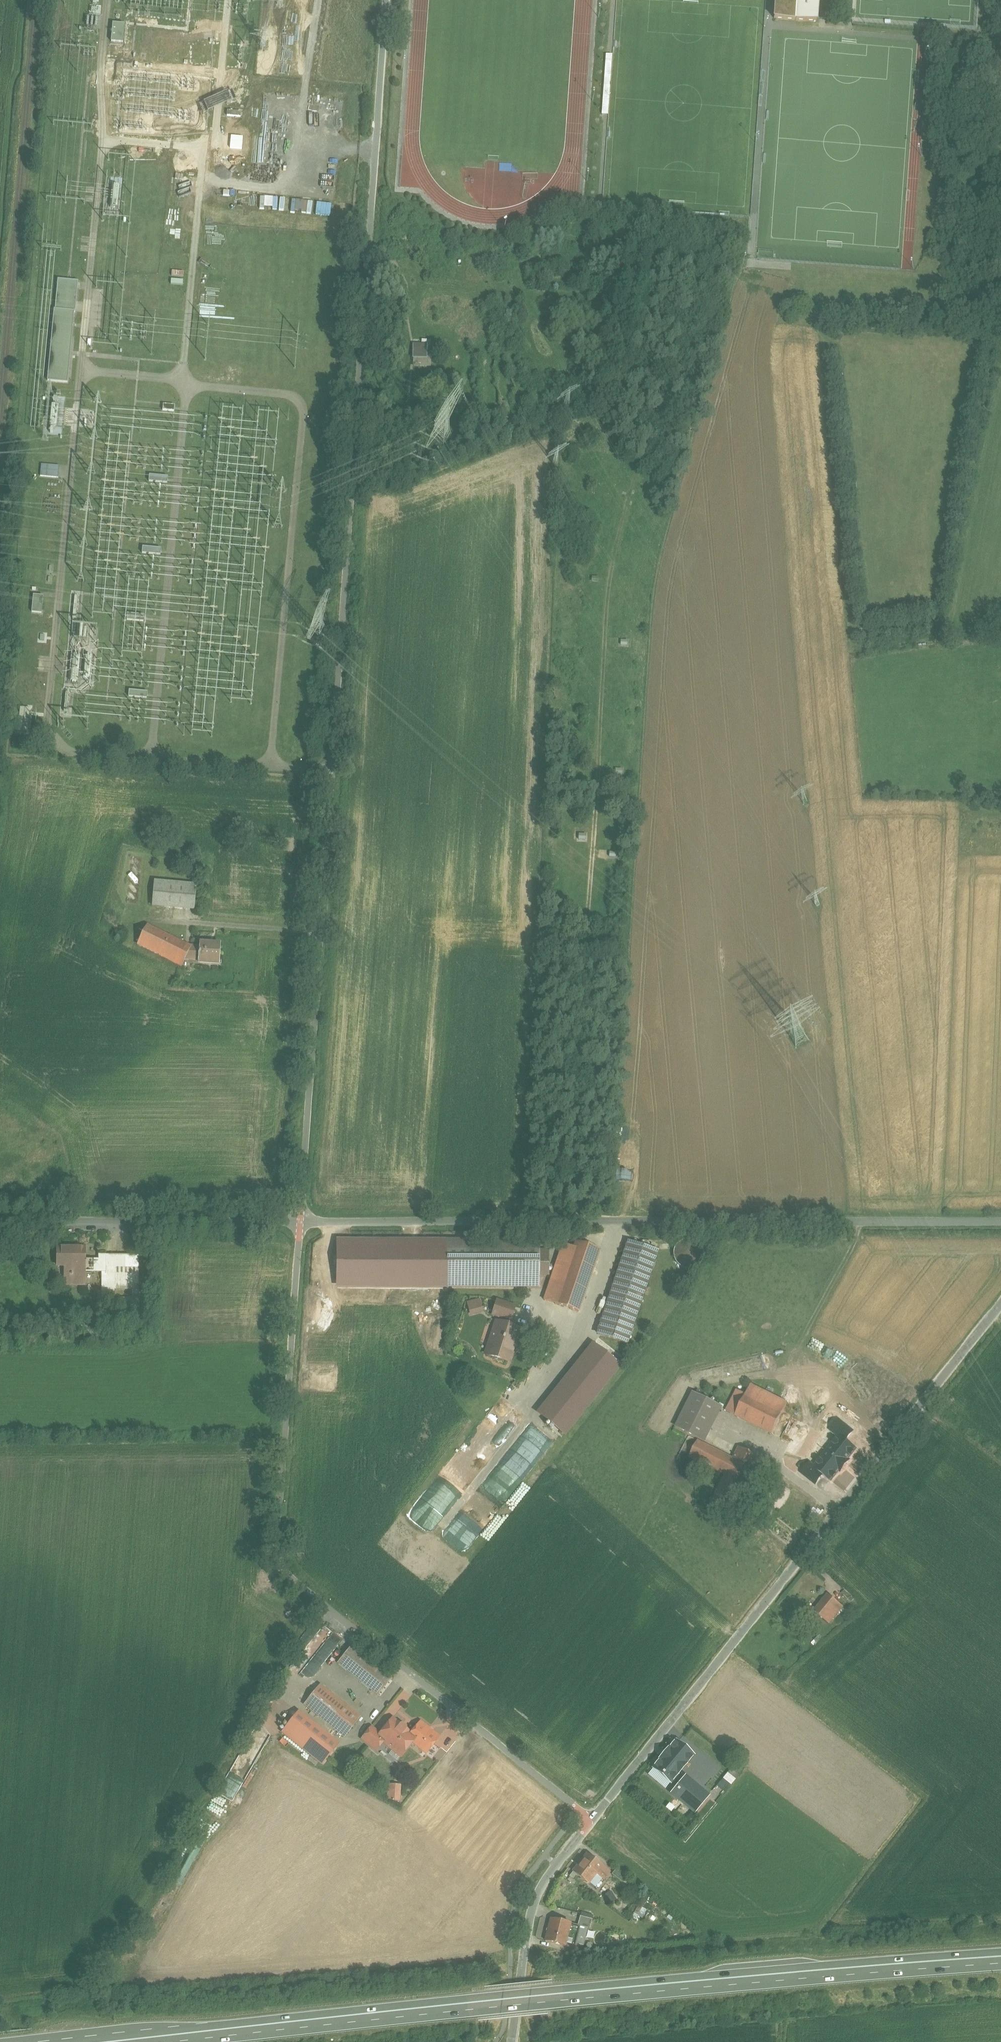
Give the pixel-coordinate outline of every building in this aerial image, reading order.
[(774,19),(796,20),(798,0),(776,0),(774,19)] [(796,20),(817,22),(818,6),(817,6),(818,0),(798,0),(796,20)] [(124,26),(112,25),(111,43),(123,44),(124,26)] [(988,61),(994,70),(1000,66),(1000,52),(988,61)] [(117,197),(108,199),(109,206),(118,204),(117,197)] [(78,282),(58,280),(55,309),(75,311),(78,282)] [(75,311),(55,309),(47,379),(68,381),(75,311)] [(427,344),(413,344),(413,359),(427,359),(427,344)] [(60,466),(42,464),(41,476),(59,478),(60,466)] [(44,596),(34,595),(32,612),(42,613),(44,596)] [(305,734),(295,734),(293,751),(304,752),(305,734)] [(195,885),(153,882),(151,906),(193,909),(195,885)] [(190,946),(147,925),(137,945),(180,966),(184,959),(190,946)] [(213,943),(199,943),(199,947),(190,946),(184,959),(199,960),(198,961),(220,963),(221,945),(213,945),(213,943)] [(685,1239),(683,1240),(681,1241),(679,1242),(678,1244),(676,1246),(675,1248),(674,1250),(674,1252),(674,1254),(674,1256),(675,1258),(675,1260),(676,1262),(678,1264),(680,1266),(682,1267),(683,1268),(686,1269),(690,1270),(694,1269),(696,1268),(699,1266),(700,1265),(702,1263),(703,1261),(704,1259),(705,1257),(705,1255),(705,1254),(705,1252),(705,1251),(704,1250),(704,1248),(703,1246),(701,1243),(699,1242),(697,1240),(695,1239),(693,1239),(690,1238),(688,1238),(685,1239)] [(538,1241),(341,1243),(342,1281),(539,1280),(539,1275),(548,1275),(548,1252),(539,1252),(538,1241)] [(575,1248),(559,1295),(552,1293),(549,1301),(557,1304),(556,1304),(579,1312),(600,1250),(577,1242),(575,1248)] [(629,1242),(598,1334),(627,1343),(658,1252),(629,1242)] [(575,1248),(562,1244),(547,1291),(552,1293),(559,1295),(575,1248)] [(85,1248),(59,1248),(59,1266),(66,1266),(66,1285),(85,1285),(85,1271),(91,1271),(91,1260),(85,1260),(85,1248)] [(100,1260),(91,1260),(91,1271),(103,1271),(104,1271),(106,1271),(106,1267),(106,1255),(100,1255),(100,1260)] [(126,1256),(106,1255),(106,1267),(126,1268),(126,1262),(126,1256)] [(114,1274),(106,1274),(106,1271),(104,1271),(103,1271),(103,1303),(140,1303),(140,1262),(134,1262),(133,1285),(133,1294),(133,1299),(114,1298),(114,1285),(114,1274)] [(126,1262),(126,1268),(106,1267),(106,1271),(106,1274),(114,1274),(114,1285),(133,1285),(134,1262),(126,1262)] [(133,1285),(114,1285),(114,1294),(133,1294),(133,1285)] [(480,1301),(467,1304),(470,1315),(483,1312),(480,1301)] [(515,1307),(498,1301),(494,1315),(500,1317),(510,1320),(511,1320),(515,1307)] [(510,1320),(500,1317),(498,1323),(487,1354),(510,1361),(521,1330),(508,1326),(510,1320)] [(598,1344),(540,1415),(565,1435),(623,1364),(598,1344)] [(789,1402),(751,1385),(747,1394),(784,1412),(789,1402)] [(738,1390),(728,1411),(737,1415),(747,1394),(738,1390)] [(722,1408),(694,1394),(683,1416),(711,1429),(722,1408)] [(784,1412),(747,1394),(737,1415),(774,1433),(784,1412)] [(711,1429),(683,1416),(678,1427),(705,1441),(711,1429)] [(837,1421),(801,1472),(821,1486),(827,1477),(836,1483),(862,1446),(848,1436),(852,1431),(837,1421)] [(735,1459),(699,1441),(691,1457),(727,1475),(735,1459)] [(761,1457),(741,1447),(727,1475),(714,1502),(720,1506),(722,1502),(735,1509),(761,1457)] [(437,1525),(478,1472),(455,1454),(439,1476),(439,1484),(444,1484),(429,1504),(429,1512),(424,1512),(423,1513),(437,1525)] [(475,1543),(493,1513),(478,1504),(465,1526),(472,1530),(469,1537),(464,1534),(460,1543),(466,1546),(470,1540),(475,1543)] [(861,1604),(846,1590),(842,1594),(858,1608),(861,1604)] [(843,1607),(829,1594),(814,1611),(829,1624),(843,1607)] [(312,1651),(313,1650),(317,1653),(328,1637),(320,1632),(308,1648),(312,1651)] [(391,1679),(351,1647),(339,1663),(378,1695),(391,1679)] [(361,1717),(321,1685),(305,1705),(345,1737),(361,1717)] [(341,1745),(301,1713),(284,1734),(324,1766),(341,1745)] [(401,1725),(394,1719),(381,1735),(379,1738),(383,1742),(401,1756),(416,1738),(407,1730),(406,1728),(403,1725),(401,1725)] [(381,1735),(373,1728),(363,1739),(377,1750),(383,1742),(379,1738),(381,1735)] [(676,1742),(654,1768),(671,1782),(693,1756),(676,1742)] [(236,1802),(254,1763),(237,1756),(220,1795),(236,1802)] [(732,1769),(725,1779),(734,1785),(741,1775),(732,1769)] [(708,1796),(686,1778),(673,1793),(695,1812),(708,1796)] [(727,1793),(732,1786),(724,1779),(718,1786),(727,1793)] [(401,1785),(391,1785),(390,1801),(400,1801),(401,1785)] [(611,1871),(587,1853),(574,1871),(589,1883),(596,1874),(604,1880),(611,1871)] [(628,1876),(617,1868),(612,1874),(623,1882),(628,1876)] [(606,1894),(611,1903),(617,1900),(612,1891),(606,1894)] [(633,1901),(630,1912),(641,1915),(644,1904),(633,1901)] [(592,1919),(581,1916),(578,1925),(580,1926),(590,1929),(592,1919)] [(543,1917),(538,1938),(546,1940),(551,1919),(543,1917)] [(578,1925),(551,1918),(546,1941),(575,1948),(580,1926),(578,1925)]
